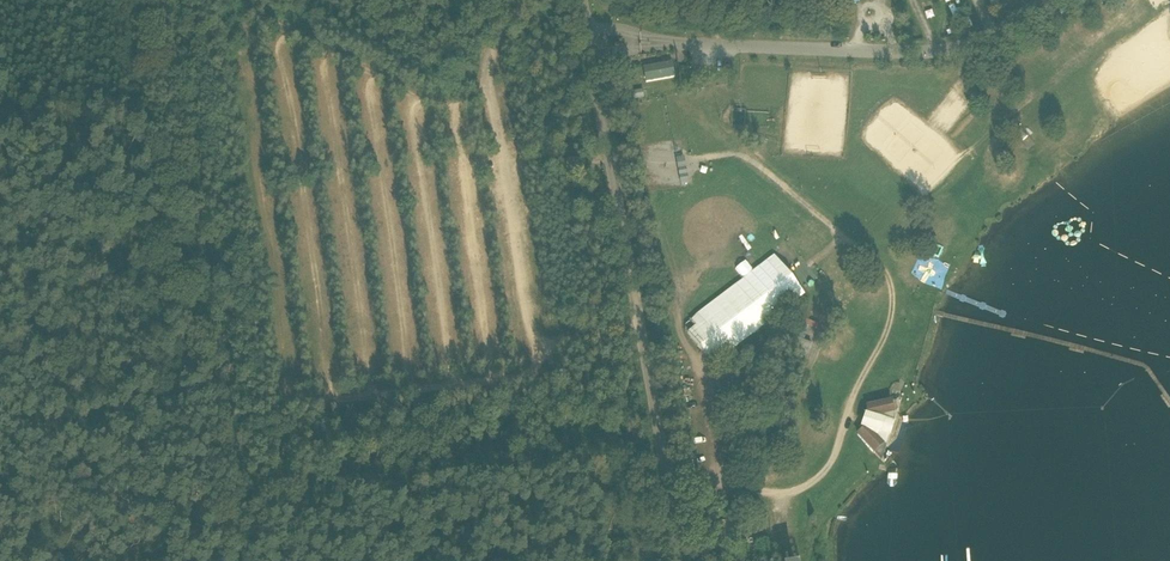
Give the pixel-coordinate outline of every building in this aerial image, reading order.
[(672,63),(643,68),(646,83),(674,78),(672,63)] [(766,261),(689,319),(719,358),(732,347),(795,299),(766,261)] [(732,347),(719,358),(724,365),(738,355),(732,347)] [(891,401),(867,406),(869,418),(893,413),(891,401)] [(883,444),(867,425),(857,434),(874,452),(883,444)]
